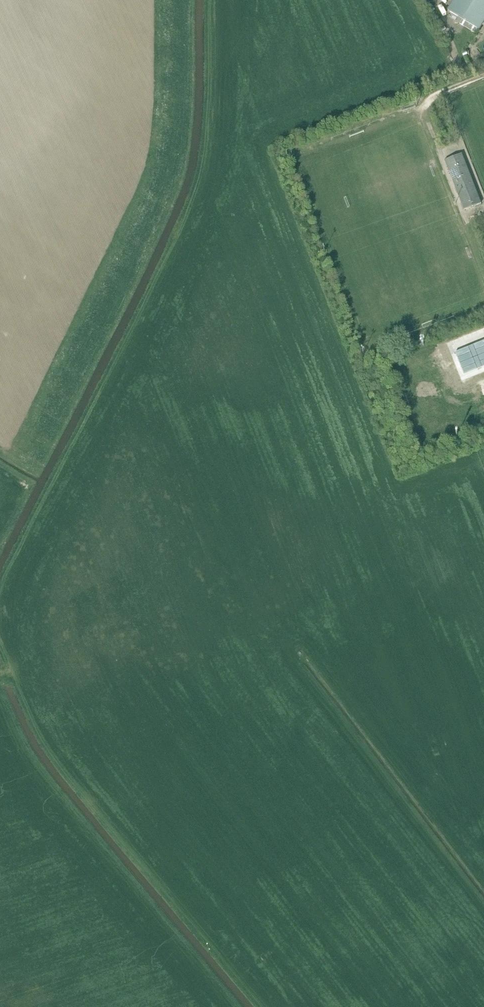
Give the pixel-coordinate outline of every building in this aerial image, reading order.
[(448,11),(458,17),(455,21),(474,33),(477,28),(479,30),(483,22),(483,0),(454,0),(448,11)] [(462,154),(445,160),(465,210),(481,204),(462,154)] [(456,353),(465,375),(483,367),(483,341),(456,353)]
